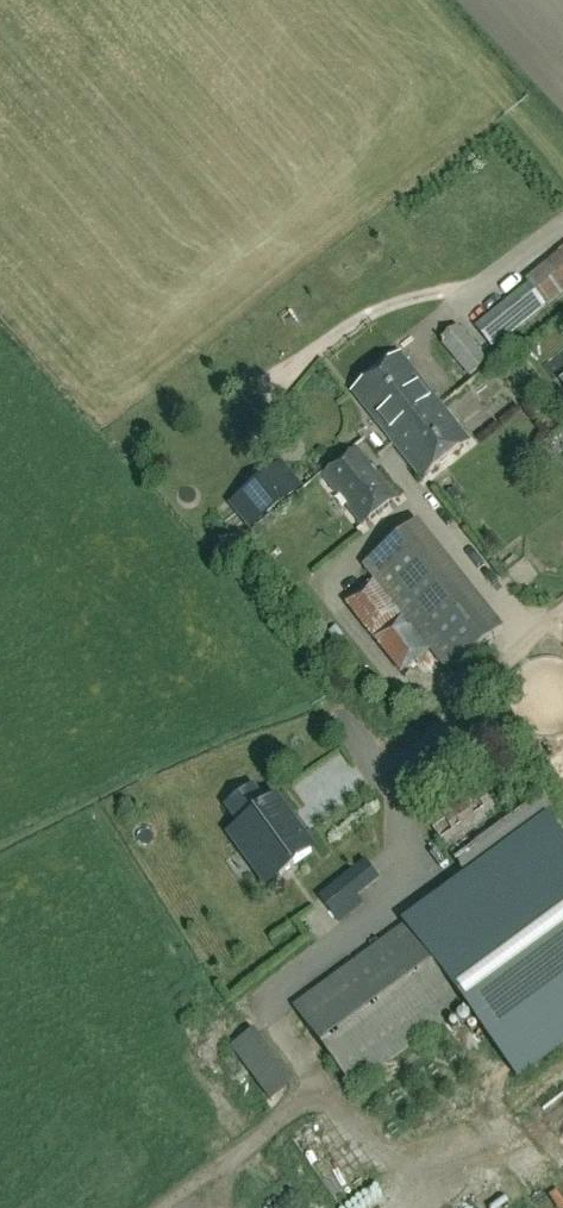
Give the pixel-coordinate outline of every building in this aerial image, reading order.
[(562,295),(562,250),(525,280),(527,283),(474,326),(493,351),(562,295)] [(487,362),(457,326),(439,342),(469,377),(487,362)] [(424,479),(470,443),(404,361),(356,396),(424,479)] [(399,499),(358,448),(322,477),(337,496),(339,494),(348,506),(346,508),(362,528),(399,499)] [(283,469),(252,493),(270,515),(300,491),(283,469)] [(419,527),(367,569),(448,669),(499,627),(419,527)] [(317,851),(277,796),(268,803),(254,784),(224,806),(238,825),(226,834),(266,889),(317,851)] [(355,1088),(466,1004),(518,1075),(562,1041),(562,834),(550,817),(293,1006),(355,1088)] [(454,819),(432,826),(437,843),(459,835),(454,819)] [(449,854),(457,865),(491,838),(483,828),(449,854)] [(362,904),(342,879),(320,897),(339,922),(362,904)] [(229,1040),(264,1097),(285,1084),(249,1027),(229,1040)] [(443,1207),(513,1207),(487,1174),(443,1207)]
